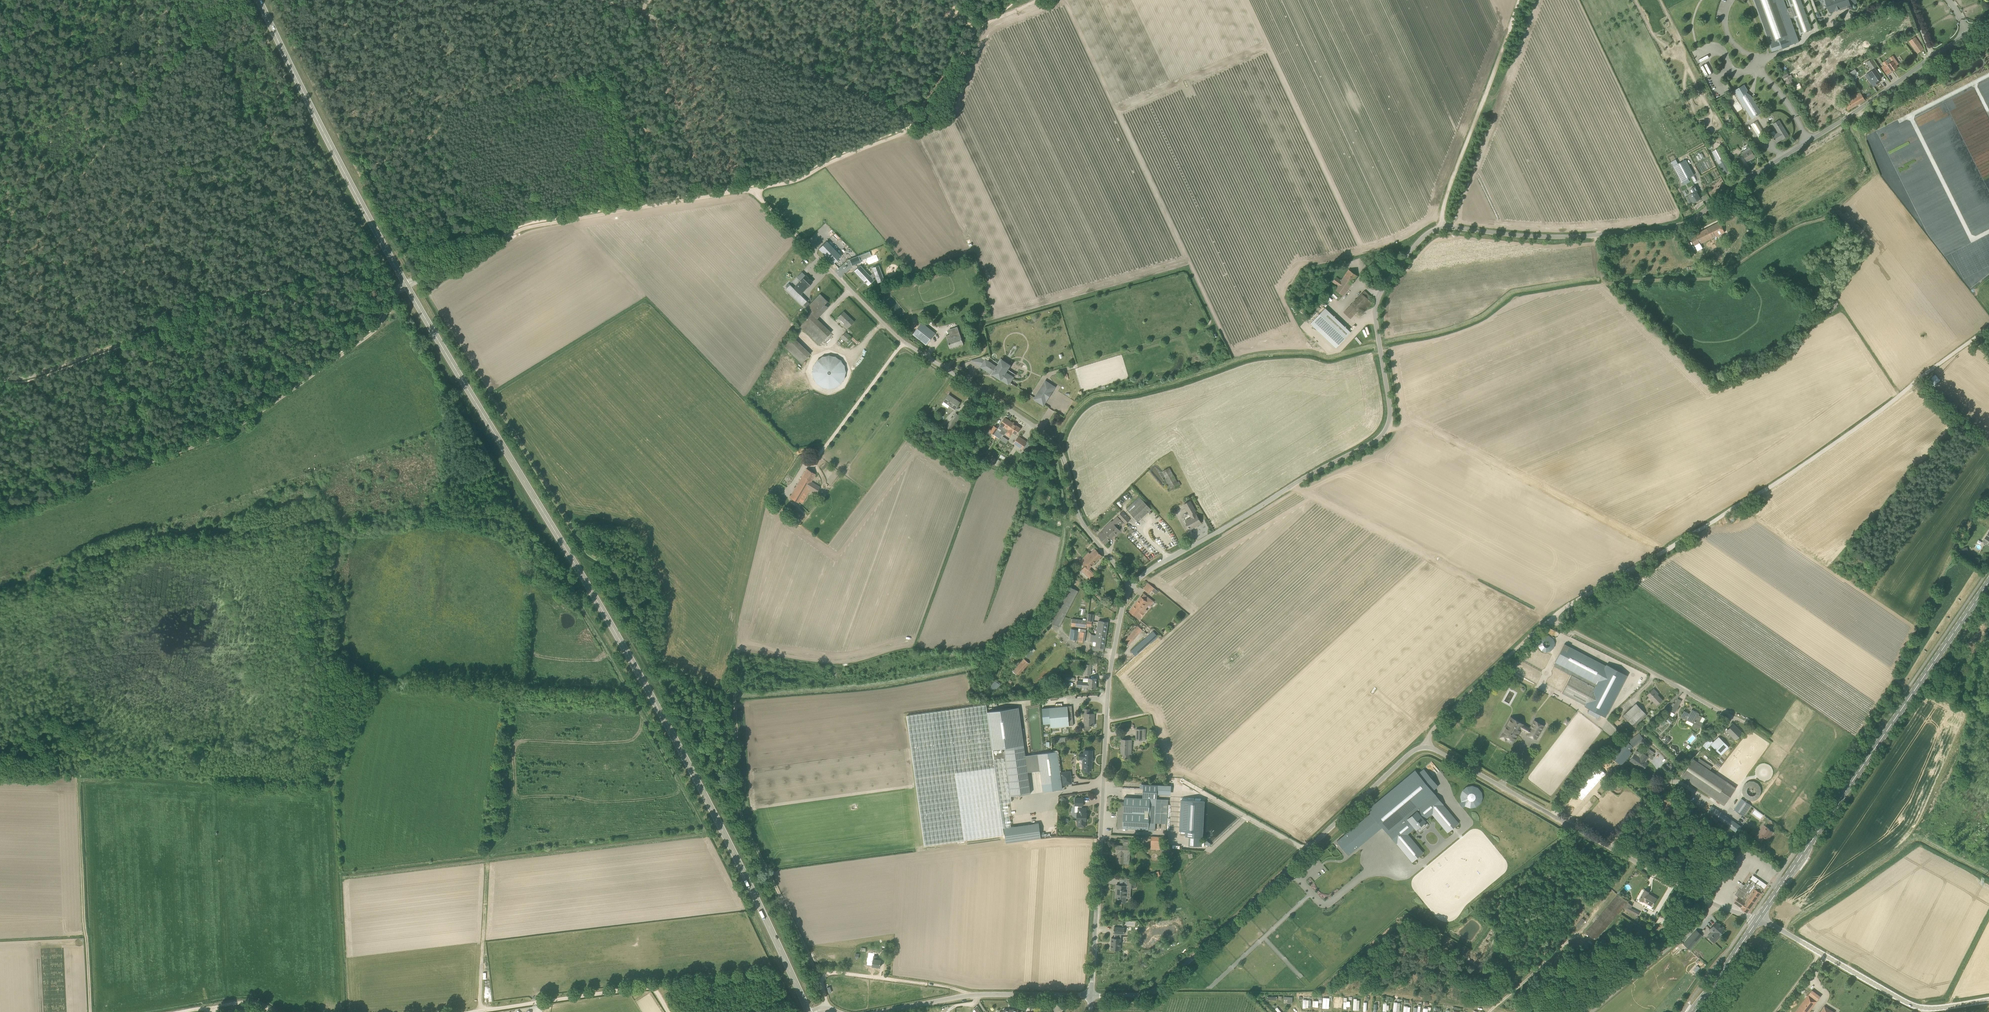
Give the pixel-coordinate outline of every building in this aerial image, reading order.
[(1773,51),(1774,50),(1799,41),(1789,11),(1792,10),(1800,33),(1812,29),(1802,0),(1788,0),(1791,7),(1788,8),(1785,0),(1754,0),(1773,51)] [(1830,12),(1840,9),(1838,5),(1846,2),(1848,6),(1857,2),(1856,0),(1825,0),(1830,12)] [(1924,49),(1921,45),(1915,37),(1909,41),(1918,53),(1924,49)] [(1896,65),(1898,64),(1895,60),(1893,61),(1890,58),(1885,61),(1887,63),(1883,66),(1886,70),(1889,67),(1892,71),(1898,67),(1896,65)] [(1867,63),(1872,70),(1877,66),(1873,59),(1867,63)] [(1870,82),(1874,87),(1880,82),(1878,80),(1882,78),(1875,69),(1869,73),(1874,79),(1870,82)] [(1796,86),(1789,75),(1783,78),(1789,90),(1796,86)] [(1752,118),(1761,112),(1751,96),(1746,93),(1748,90),(1744,85),(1735,91),(1752,118)] [(1860,91),(1849,97),(1844,100),(1847,107),(1846,108),(1847,111),(1865,100),(1860,91)] [(1779,133),(1773,136),(1774,139),(1774,140),(1775,140),(1776,142),(1782,139),(1783,139),(1789,135),(1779,120),(1773,124),(1779,133)] [(1751,125),(1759,137),(1765,134),(1757,121),(1751,125)] [(1742,152),(1747,161),(1755,156),(1749,147),(1742,152)] [(1724,174),(1731,170),(1719,148),(1712,151),(1724,174)] [(1686,159),(1679,163),(1674,166),(1682,181),(1694,175),(1686,159)] [(1695,186),(1691,188),(1690,189),(1693,193),(1690,195),(1694,202),(1695,202),(1697,200),(1700,199),(1697,191),(1695,186)] [(1985,219),(1978,220),(1978,217),(1976,217),(1977,225),(1978,225),(1979,227),(1988,225),(1988,218),(1985,219)] [(1691,237),(1698,250),(1703,248),(1700,244),(1725,232),(1720,222),(1691,237)] [(1692,256),(1695,254),(1687,239),(1684,240),(1692,256)] [(826,241),(818,249),(833,264),(841,256),(826,241)] [(849,259),(852,266),(861,262),(858,256),(849,259)] [(857,268),(854,271),(864,282),(865,283),(866,283),(868,286),(875,279),(873,278),(875,275),(878,282),(885,280),(881,269),(874,272),(871,275),(860,265),(858,267),(856,268),(857,268)] [(1357,276),(1348,270),(1341,280),(1336,277),(1332,282),(1338,285),(1335,290),(1343,296),(1357,276)] [(798,301),(803,296),(800,293),(806,286),(807,287),(813,282),(806,275),(800,281),(801,282),(795,289),(790,285),(786,289),(798,301)] [(1357,311),(1368,299),(1371,297),(1364,291),(1349,306),(1351,308),(1353,307),(1357,311)] [(1325,308),(1315,318),(1341,343),(1351,332),(1325,308)] [(844,325),(848,328),(854,322),(843,311),(838,317),(845,324),(844,325)] [(799,323),(817,340),(820,344),(831,332),(817,319),(811,313),(810,312),(799,323)] [(935,333),(922,323),(913,334),(926,345),(935,333)] [(949,344),(950,348),(963,344),(959,331),(946,336),(949,344)] [(841,337),(846,342),(851,337),(845,332),(841,337)] [(792,336),(784,345),(801,363),(810,354),(792,336)] [(811,367),(811,372),(812,377),(815,381),(819,385),(824,387),(829,387),(834,386),(839,383),(842,379),(844,374),(844,368),(842,362),(839,358),(834,355),(828,354),(822,355),(817,358),(813,362),(811,367)] [(986,369),(996,375),(1010,384),(1016,374),(1009,370),(1012,365),(1001,358),(998,363),(994,360),(993,362),(991,361),(989,363),(990,363),(986,369)] [(1046,382),(1035,398),(1035,399),(1043,404),(1046,400),(1051,391),(1054,387),(1046,382)] [(944,401),(956,409),(960,402),(948,395),(944,401)] [(946,427),(951,430),(960,416),(956,413),(946,427)] [(1011,422),(1005,418),(1000,424),(998,427),(1002,430),(1000,433),(1002,435),(1005,432),(1011,422)] [(1020,428),(1011,422),(1005,432),(1006,433),(1007,435),(1009,436),(1011,436),(1013,433),(1016,435),(1020,428)] [(998,428),(994,425),(990,432),(994,434),(998,428)] [(1027,442),(1018,436),(1013,444),(1022,450),(1027,442)] [(790,498),(798,502),(799,503),(805,491),(808,493),(810,490),(816,493),(820,487),(811,482),(815,474),(807,468),(789,497),(790,498)] [(1179,481),(1177,482),(1170,468),(1162,472),(1172,490),(1181,485),(1179,481)] [(1014,475),(1023,479),(1025,474),(1017,470),(1014,475)] [(1135,500),(1126,509),(1137,522),(1151,510),(1140,497),(1135,500)] [(1193,518),(1186,522),(1190,529),(1201,523),(1196,514),(1196,515),(1195,512),(1196,511),(1190,501),(1184,504),(1190,515),(1191,514),(1193,518)] [(1129,521),(1122,512),(1118,516),(1125,524),(1129,521)] [(1098,535),(1105,544),(1120,530),(1115,525),(1121,520),(1118,517),(1112,522),(1098,535)] [(1089,579),(1093,583),(1096,580),(1092,576),(1094,574),(1089,569),(1102,556),(1096,550),(1091,555),(1089,552),(1080,561),(1086,566),(1081,571),(1090,579),(1089,579)] [(1155,593),(1157,590),(1148,583),(1143,589),(1149,593),(1152,590),(1155,593)] [(1048,621),(1059,627),(1078,591),(1067,586),(1048,621)] [(1150,604),(1151,605),(1153,602),(1143,594),(1130,611),(1136,616),(1140,619),(1148,609),(1146,608),(1150,604)] [(1094,614),(1087,613),(1086,620),(1072,618),(1071,626),(1086,628),(1086,625),(1091,626),(1092,621),(1093,621),(1094,614)] [(1097,627),(1096,634),(1106,636),(1108,622),(1098,621),(1097,627)] [(1130,645),(1143,630),(1138,626),(1125,641),(1130,645)] [(1071,628),(1069,639),(1077,640),(1076,641),(1084,642),(1086,632),(1085,632),(1086,629),(1079,627),(1078,629),(1071,628)] [(1158,637),(1157,636),(1153,631),(1131,651),(1135,656),(1152,640),(1153,641),(1158,637)] [(1546,654),(1556,643),(1546,633),(1536,644),(1546,654)] [(1103,652),(1106,636),(1096,634),(1096,635),(1094,635),(1093,641),(1098,642),(1097,647),(1093,646),(1092,650),(1103,652)] [(1562,693),(1580,702),(1585,705),(1584,706),(1589,709),(1587,712),(1598,718),(1600,714),(1605,717),(1627,675),(1606,664),(1606,666),(1564,644),(1555,662),(1556,662),(1554,666),(1571,675),(1562,693)] [(1028,657),(1036,650),(1033,647),(1025,654),(1028,657)] [(1023,658),(1012,670),(1017,675),(1029,663),(1023,658)] [(1088,687),(1088,688),(1096,689),(1096,679),(1089,678),(1089,682),(1083,682),(1083,681),(1077,681),(1077,687),(1083,687),(1083,686),(1088,687)] [(1000,684),(995,681),(990,688),(992,690),(993,688),(995,690),(1000,684)] [(1647,695),(1657,705),(1662,700),(1655,693),(1656,692),(1653,689),(1647,695)] [(1623,715),(1634,727),(1647,715),(1636,703),(1623,715)] [(924,846),(1004,835),(999,804),(1012,802),(1011,796),(1030,793),(1028,772),(1040,770),(1043,792),(1062,789),(1057,751),(1038,754),(1025,755),(1024,745),(1019,707),(995,710),(994,704),(907,716),(908,726),(924,846)] [(1050,724),(1051,727),(1073,725),(1072,706),(1049,708),(1049,709),(1045,709),(1045,712),(1041,713),(1042,721),(1046,721),(1046,724),(1050,724)] [(1084,713),(1084,725),(1084,729),(1085,730),(1089,730),(1090,729),(1090,726),(1091,725),(1094,725),(1094,714),(1089,713),(1089,709),(1084,709),(1084,713)] [(1692,710),(1689,714),(1684,711),(1681,716),(1687,719),(1686,719),(1694,723),(1692,726),(1695,727),(1696,728),(1697,728),(1698,728),(1699,727),(1700,726),(1701,725),(1702,723),(1699,721),(1701,717),(1698,715),(1699,713),(1692,710)] [(1523,724),(1511,717),(1505,726),(1506,727),(1500,738),(1505,741),(1507,737),(1514,741),(1520,729),(1527,733),(1527,734),(1536,739),(1543,725),(1534,720),(1530,728),(1523,724)] [(1733,724),(1726,731),(1735,740),(1742,733),(1733,724)] [(1146,729),(1143,729),(1136,729),(1136,740),(1145,740),(1146,729)] [(1617,761),(1620,764),(1621,765),(1632,753),(1630,750),(1633,747),(1644,739),(1639,732),(1627,741),(1624,738),(1620,742),(1572,798),(1568,803),(1575,809),(1617,761)] [(1719,737),(1711,745),(1721,755),(1729,747),(1719,737)] [(1648,757),(1652,759),(1654,756),(1653,755),(1654,752),(1649,749),(1645,754),(1643,753),(1640,758),(1634,754),(1629,760),(1637,766),(1638,765),(1644,769),(1648,763),(1645,761),(1648,757)] [(1092,770),(1092,760),(1093,751),(1084,750),(1084,754),(1080,754),(1080,758),(1084,758),(1083,769),(1085,769),(1085,771),(1086,773),(1088,773),(1090,772),(1090,770),(1092,770)] [(1736,788),(1693,759),(1681,776),(1724,805),(1736,788)] [(1371,812),(1363,819),(1375,833),(1383,826),(1389,833),(1394,839),(1395,838),(1411,857),(1420,849),(1405,830),(1413,824),(1414,825),(1424,817),(1423,815),(1431,809),(1446,827),(1456,819),(1440,801),(1441,800),(1436,794),(1433,790),(1439,785),(1424,768),(1419,773),(1416,770),(1369,809),(1371,812)] [(1072,783),(1071,775),(1070,771),(1061,773),(1063,785),(1072,783)] [(1747,801),(1762,795),(1756,779),(1740,785),(1747,801)] [(1117,828),(1123,828),(1155,830),(1157,799),(1124,797),(1124,805),(1119,805),(1117,828)] [(1087,813),(1086,813),(1086,808),(1082,808),(1082,806),(1083,806),(1083,798),(1075,798),(1075,805),(1078,805),(1078,808),(1078,812),(1077,812),(1077,820),(1078,820),(1078,826),(1085,827),(1085,821),(1086,821),(1087,815),(1087,813)] [(1750,805),(1745,801),(1741,799),(1734,809),(1743,815),(1750,805)] [(1707,812),(1730,828),(1734,822),(1716,809),(1711,806),(1707,812)] [(1039,823),(1011,827),(1004,828),(1006,843),(1041,838),(1039,823)] [(1764,825),(1755,838),(1761,841),(1765,836),(1768,839),(1773,831),(1766,826),(1764,825)] [(1359,846),(1348,832),(1338,840),(1349,854),(1359,846)] [(1151,836),(1150,843),(1164,844),(1164,837),(1151,836)] [(1130,853),(1130,846),(1117,845),(1116,852),(1118,852),(1117,863),(1123,863),(1124,852),(1130,853)] [(1716,872),(1707,885),(1712,888),(1721,876),(1716,872)] [(1750,878),(1742,889),(1739,888),(1735,894),(1738,897),(1734,903),(1742,908),(1748,912),(1767,884),(1753,875),(1751,878),(1750,878)] [(1125,902),(1126,898),(1126,885),(1116,885),(1115,897),(1118,897),(1118,902),(1125,902)] [(1651,906),(1653,905),(1656,898),(1648,893),(1648,892),(1645,890),(1639,899),(1651,906)] [(1618,894),(1585,932),(1595,940),(1623,908),(1627,902),(1628,901),(1618,894)] [(1712,930),(1715,932),(1709,938),(1710,939),(1709,939),(1712,942),(1713,941),(1714,942),(1720,936),(1719,936),(1724,930),(1716,922),(1709,930),(1711,931),(1712,930)] [(1115,934),(1115,935),(1114,938),(1111,938),(1111,949),(1120,950),(1121,935),(1121,934),(1124,934),(1125,928),(1114,927),(1114,934),(1115,934)] [(1702,935),(1696,930),(1684,944),(1689,949),(1702,935)] [(874,956),(873,959),(872,966),(880,967),(881,960),(876,959),(877,956),(874,956)] [(1809,995),(1795,1011),(1809,1011),(1817,1001),(1809,995)]
